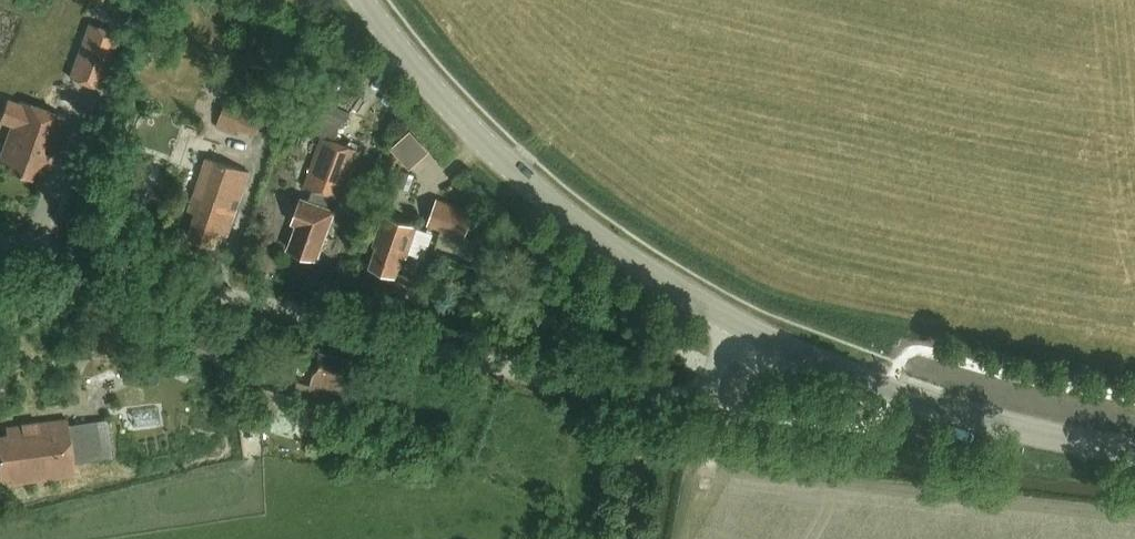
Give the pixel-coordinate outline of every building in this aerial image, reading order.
[(118,33),(87,22),(67,76),(97,88),(118,33)] [(255,135),(264,110),(227,97),(215,128),(235,136),(237,129),(255,135)] [(4,98),(0,110),(0,120),(9,124),(0,149),(0,160),(8,163),(6,169),(28,177),(30,171),(42,175),(53,144),(49,142),(52,132),(56,133),(63,116),(18,100),(17,103),(4,98)] [(320,135),(302,185),(340,199),(359,147),(336,139),(342,125),(345,126),(351,111),(325,101),(313,133),(320,135)] [(417,168),(437,147),(416,126),(396,147),(417,168)] [(245,171),(203,157),(185,211),(193,213),(185,237),(211,246),(217,229),(225,232),(245,171)] [(316,258),(333,208),(325,205),(328,196),(309,189),(305,199),(299,196),(290,220),(295,222),(286,247),(316,258)] [(437,198),(428,225),(465,238),(475,211),(437,198)] [(405,252),(415,222),(384,211),(373,242),(378,243),(370,264),(395,272),(402,251),(405,252)] [(298,380),(293,398),(316,404),(319,393),(338,397),(348,357),(317,349),(308,383),(298,380)] [(70,471),(69,464),(107,457),(104,438),(101,419),(63,426),(61,416),(3,426),(4,433),(0,434),(0,478),(5,478),(6,485),(71,476),(70,471)]
